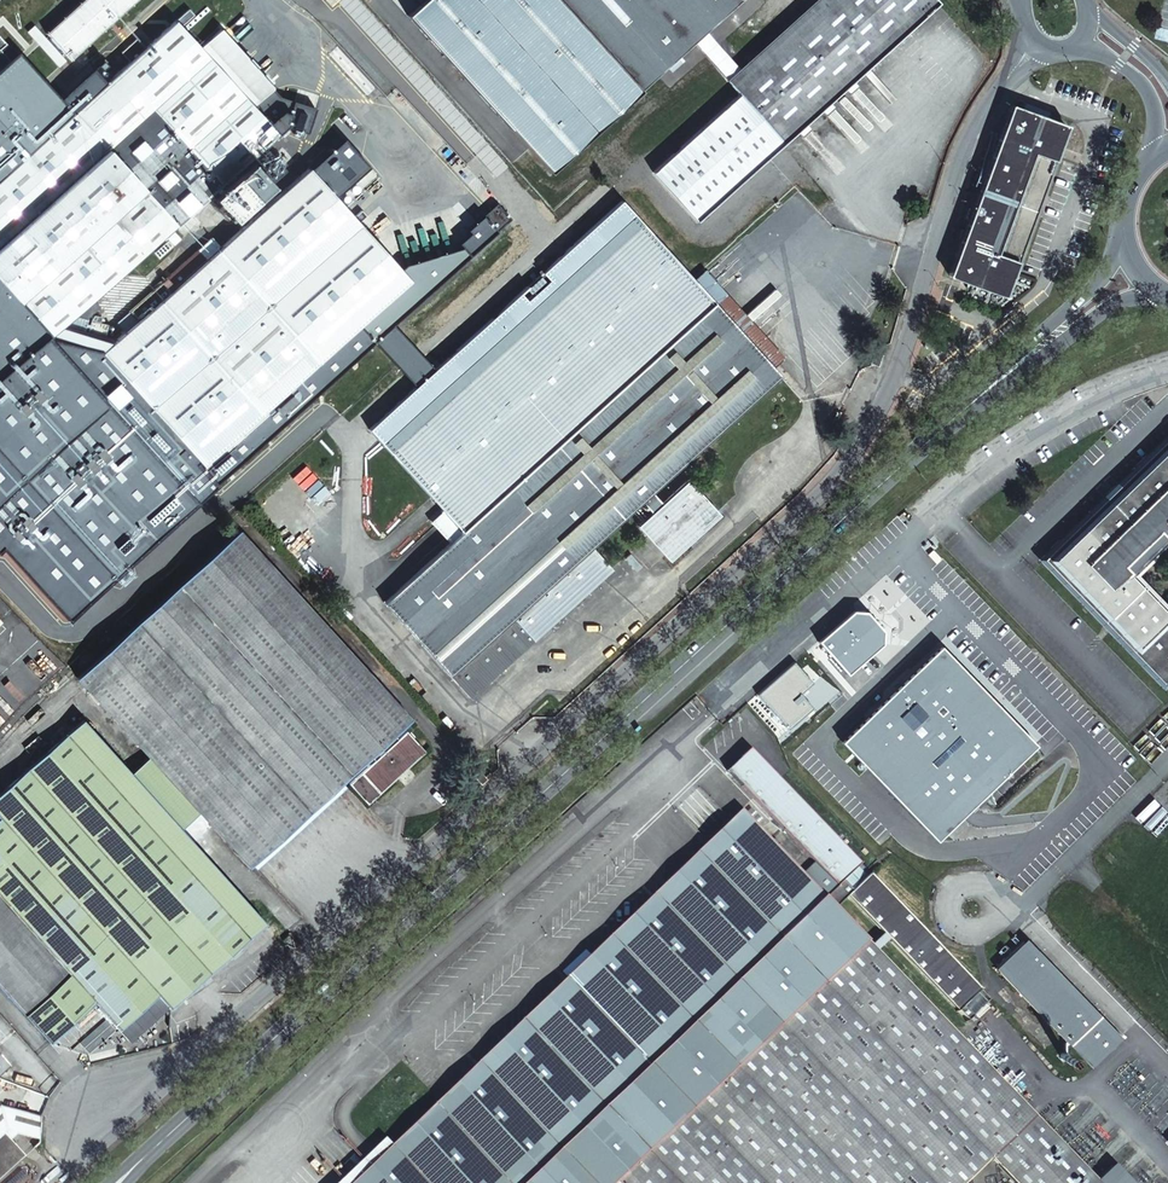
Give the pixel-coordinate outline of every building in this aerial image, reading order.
[(46,33),(70,60),(135,0),(83,0),(46,33)] [(408,14),(550,171),(741,0),(423,0),(408,14)] [(934,0),(837,0),(737,91),(740,94),(688,140),(732,190),(779,147),(937,4),(934,0)] [(102,87),(87,100),(73,113),(47,86),(43,81),(20,57),(16,53),(0,36),(0,283),(51,339),(0,385),(0,540),(75,606),(241,461),(375,337),(390,324),(470,250),(399,267),(308,168),(220,248),(211,238),(167,278),(130,312),(139,322),(128,332),(116,343),(114,340),(107,338),(110,326),(92,321),(89,333),(87,333),(90,321),(74,317),(180,222),(188,232),(200,221),(190,212),(199,204),(225,180),(265,145),(270,150),(282,139),(252,107),(228,80),(199,49),(174,21),(144,49),(136,40),(121,53),(129,62),(102,87)] [(16,53),(20,57),(38,42),(60,67),(43,81),(47,86),(63,71),(83,93),(90,87),(33,24),(27,30),(35,39),(16,53)] [(220,29),(199,49),(228,80),(252,107),(273,87),(220,29)] [(96,81),(90,87),(83,93),(82,94),(87,100),(102,87),(96,81)] [(995,156),(993,155),(985,175),(981,187),(964,234),(951,270),(956,280),(997,296),(998,296),(1009,290),(1013,278),(1010,278),(1039,199),(1058,145),(1061,146),(1065,134),(1060,123),(1019,108),(1008,113),(1004,124),(1007,124),(995,156)] [(998,141),(993,155),(995,156),(1007,124),(1004,124),(998,141)] [(688,140),(621,200),(667,250),(732,190),(688,140)] [(1034,221),(1061,146),(1058,145),(1039,199),(1010,278),(1013,278),(1034,221)] [(264,150),(252,160),(270,181),(283,170),(264,150)] [(981,187),(985,175),(980,173),(976,185),(981,187)] [(234,176),(211,197),(232,221),(256,199),(234,176)] [(621,200),(512,299),(432,373),(420,383),(370,430),(442,510),(372,574),(390,595),(383,602),(469,697),(611,569),(592,547),(633,510),(643,520),(638,526),(669,560),(680,550),(676,546),(685,537),(687,540),(690,536),(689,534),(693,530),(695,532),(714,515),(696,494),(698,492),(687,480),(662,503),(652,493),(780,376),(772,368),(743,335),(714,303),(691,277),(667,250),(621,200)] [(208,214),(199,204),(190,212),(200,221),(208,214)] [(0,283),(0,385),(51,339),(0,283)] [(724,294),(714,303),(743,335),(772,368),(781,359),(724,294)] [(139,322),(130,312),(118,322),(128,332),(139,322)] [(390,324),(375,337),(420,383),(432,373),(390,324)] [(870,363),(877,366),(882,355),(886,346),(878,343),(870,363)] [(911,411),(904,408),(900,415),(906,419),(911,411)] [(1045,560),(1164,683),(1167,679),(1167,609),(1165,612),(1128,574),(1166,537),(1167,540),(1167,441),(1045,560)] [(324,489),(304,506),(312,514),(331,495),(324,489)] [(676,546),(680,550),(719,514),(698,492),(696,494),(714,515),(695,532),(693,530),(689,534),(690,536),(687,540),(685,537),(676,546)] [(297,515),(279,532),(286,539),(303,523),(297,515)] [(83,686),(149,758),(199,812),(248,866),(309,810),(370,755),(375,760),(350,783),(368,804),(426,751),(407,731),(398,739),(394,734),(411,718),(239,528),(76,678),(83,686)] [(940,648),(843,742),(937,840),(1035,746),(940,648)] [(131,773),(83,720),(0,794),(0,817),(0,986),(49,1042),(93,1002),(118,1030),(158,995),(170,1008),(212,971),(265,923),(181,829),(131,773)] [(739,740),(716,762),(799,848),(787,860),(835,908),(846,898),(967,1023),(990,1001),(739,740)] [(149,758),(138,767),(188,822),(199,812),(149,758)] [(481,785),(487,779),(475,766),(469,771),(481,785)] [(188,822),(138,767),(131,773),(181,829),(188,822)] [(354,1182),(965,1182),(994,1156),(1020,1182),(1095,1182),(835,908),(787,860),(742,812),(392,1146),(354,1182)] [(291,950),(298,945),(288,934),(282,940),(291,950)] [(1025,940),(994,970),(1090,1068),(1121,1039),(1025,940)] [(1069,1059),(1069,1057),(1069,1055),(1067,1053),(1066,1051),(1063,1051),(1061,1051),(1059,1052),(1057,1054),(1057,1056),(1057,1058),(1057,1060),(1059,1062),(1061,1063),(1063,1063),(1065,1063),(1067,1061),(1069,1059)] [(10,1067),(0,1057),(0,1076),(10,1067)] [(4,1134),(11,1127),(33,1137),(37,1114),(0,1106),(0,1137),(4,1134)] [(4,1134),(0,1137),(0,1178),(25,1156),(4,1134)] [(392,1146),(386,1139),(340,1182),(354,1182),(392,1146)]
